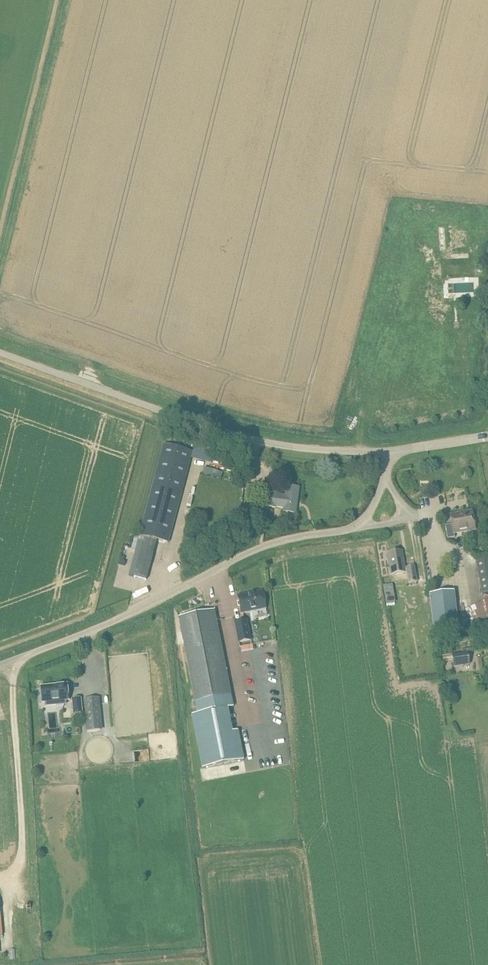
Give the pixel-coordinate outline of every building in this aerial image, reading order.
[(168,542),(192,452),(163,444),(140,535),(168,542)] [(204,467),(202,474),(221,480),(223,473),(204,467)] [(247,485),(245,495),(255,496),(256,486),(247,485)] [(275,508),(275,507),(284,508),(283,512),(295,514),(299,488),(287,486),(285,496),(277,495),(277,494),(265,492),(263,507),(275,508)] [(454,534),(475,530),(472,513),(458,516),(457,514),(450,515),(452,525),(445,526),(448,539),(455,538),(454,534)] [(134,577),(146,580),(156,541),(144,538),(134,577)] [(199,539),(192,542),(195,550),(202,547),(199,539)] [(417,583),(415,577),(414,567),(405,569),(402,551),(387,554),(389,564),(391,577),(407,574),(409,585),(417,583)] [(481,595),(487,594),(487,559),(475,562),(481,595)] [(389,591),(388,586),(384,586),(387,604),(395,602),(393,591),(389,591)] [(241,614),(266,609),(262,591),(252,593),(253,594),(249,595),(248,594),(238,596),(241,614)] [(431,595),(435,635),(458,632),(454,592),(431,595)] [(483,597),(484,601),(465,610),(473,626),(487,618),(487,596),(483,597)] [(231,695),(216,620),(214,610),(179,617),(181,627),(196,703),(198,714),(191,716),(201,770),(244,761),(238,730),(232,732),(227,708),(233,707),(231,695)] [(234,623),(238,644),(251,641),(246,620),(234,623)] [(447,645),(460,638),(457,635),(445,641),(447,645)] [(453,667),(469,665),(468,653),(452,655),(453,667)] [(66,700),(69,700),(67,685),(40,687),(42,703),(45,702),(45,706),(56,705),(66,704),(66,700)] [(85,699),(89,731),(101,730),(97,698),(85,699)] [(81,699),(72,699),(74,714),(82,714),(81,699)]
